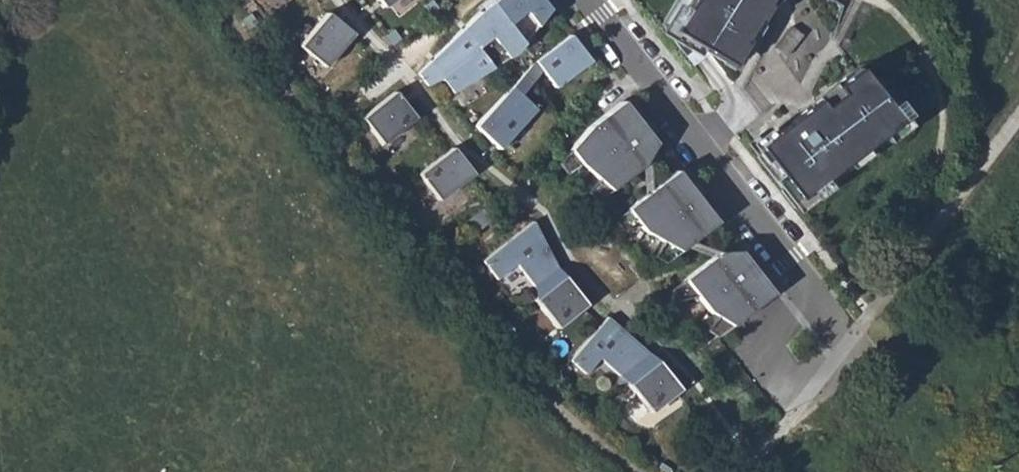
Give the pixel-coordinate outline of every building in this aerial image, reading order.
[(415,73),(425,86),(439,78),(450,93),(510,54),(546,9),(539,0),(490,0),(476,11),(415,73)] [(661,24),(729,65),(767,0),(676,0),(661,24)] [(832,38),(841,6),(832,0),(769,0),(832,38)] [(355,32),(329,11),(302,44),(328,65),(355,32)] [(539,59),(526,72),(535,81),(546,69),(559,86),(593,60),(572,33),(539,59)] [(898,121),(857,69),(757,147),(798,199),(898,121)] [(535,81),(526,72),(477,124),(501,148),(539,109),(523,95),(535,81)] [(418,116),(397,90),(363,117),(384,143),(418,116)] [(657,143),(624,101),(592,125),(572,148),(583,163),(613,190),(645,165),(657,143)] [(475,171),(455,144),(421,171),(442,197),(475,171)] [(678,169),(628,208),(645,229),(681,250),(718,220),(678,169)] [(536,219),(485,259),(499,278),(519,262),(536,284),(560,265),(536,219)] [(721,250),(685,277),(709,309),(732,324),(773,292),(740,250),(721,250)] [(589,303),(566,274),(537,297),(559,326),(589,303)] [(649,354),(608,317),(570,361),(586,374),(600,358),(620,376),(649,354)] [(680,390),(657,361),(627,385),(650,414),(680,390)]
